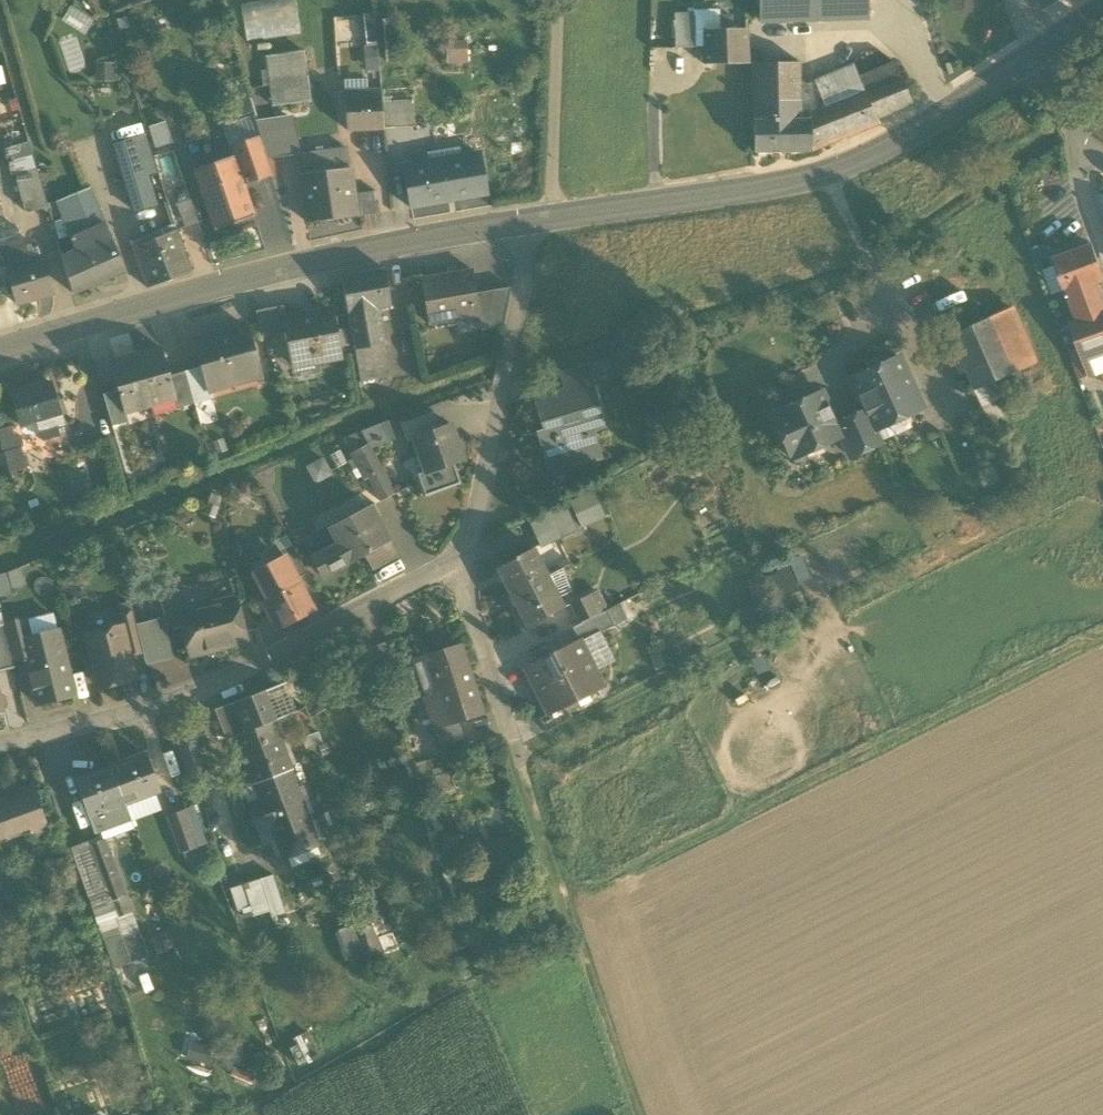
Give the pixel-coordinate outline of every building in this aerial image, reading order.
[(300,34),(298,0),(242,0),(244,37),(300,34)] [(758,22),(867,19),(866,0),(757,0),(758,22)] [(1045,8),(1057,0),(1039,0),(1045,8)] [(61,21),(84,35),(93,20),(70,6),(61,21)] [(694,12),(694,14),(695,14),(695,47),(703,48),(703,30),(719,29),(719,16),(719,11),(694,12)] [(366,47),(376,46),(374,12),(363,13),(366,47)] [(675,49),(695,47),(695,14),(694,14),(674,15),(675,49)] [(731,16),(719,16),(719,29),(732,29),(732,27),(731,16)] [(704,64),(747,63),(746,29),(735,29),(735,27),(732,27),(732,29),(719,29),(703,30),(703,48),(704,64)] [(467,41),(445,41),(446,64),(467,63),(467,41)] [(365,71),(378,70),(376,46),(366,47),(363,47),(365,71)] [(267,59),(274,106),(310,101),(304,54),(267,59)] [(95,62),(94,80),(112,81),(113,63),(95,62)] [(894,62),(859,78),(874,118),(912,100),(894,62)] [(751,65),(754,120),(802,112),(798,63),(751,65)] [(825,86),(857,74),(853,64),(814,79),(824,107),(832,103),(825,86)] [(876,123),(874,118),(859,78),(857,74),(825,86),(832,103),(824,107),(821,108),(834,140),(876,123)] [(343,80),(344,93),(351,93),(368,91),(367,78),(343,80)] [(381,103),(412,101),(411,88),(381,90),(381,103)] [(344,93),(347,130),(383,128),(381,103),(381,90),(377,90),(378,98),(351,100),(351,93),(344,93)] [(368,91),(351,93),(351,100),(378,98),(377,90),(368,91)] [(381,103),(383,128),(413,126),(412,101),(381,103)] [(811,149),(834,140),(821,108),(808,114),(808,121),(809,121),(811,149)] [(811,152),(811,149),(809,121),(808,121),(808,114),(802,112),(754,120),(755,150),(811,152)] [(261,136),(256,121),(253,114),(222,125),(229,147),(261,136)] [(261,136),(267,159),(295,155),(287,116),(256,121),(261,136)] [(497,129),(517,127),(516,116),(496,117),(497,129)] [(148,128),(155,148),(172,143),(166,122),(148,128)] [(134,205),(147,236),(174,225),(167,204),(146,136),(114,148),(134,205)] [(233,156),(242,185),(243,184),(272,175),(267,159),(261,136),(229,147),(233,156)] [(9,150),(16,175),(37,169),(30,144),(9,150)] [(460,147),(426,152),(429,169),(462,164),(460,147)] [(334,158),(346,156),(345,148),(332,149),(334,158)] [(407,173),(413,209),(487,197),(481,160),(462,164),(429,169),(426,152),(412,154),(415,171),(407,173)] [(194,170),(215,231),(255,217),(243,184),(242,185),(233,156),(194,170)] [(322,160),(324,173),(348,170),(346,156),(334,158),(322,160)] [(57,221),(70,252),(110,234),(91,194),(85,196),(82,192),(65,198),(59,182),(77,176),(73,159),(37,169),(47,205),(49,213),(51,219),(57,221)] [(16,175),(26,211),(47,205),(37,169),(16,175)] [(302,176),(309,222),(378,215),(376,194),(352,197),(348,170),(324,173),(302,176)] [(174,208),(184,236),(201,230),(191,202),(174,208)] [(0,248),(22,241),(18,229),(0,234),(0,247),(0,248)] [(132,251),(148,288),(192,273),(178,231),(132,251)] [(62,256),(77,292),(126,269),(110,234),(70,252),(62,256)] [(0,248),(6,267),(28,261),(22,241),(0,248)] [(1055,257),(1058,265),(1067,289),(1078,321),(1079,323),(1102,314),(1102,313),(1102,312),(1093,287),(1102,283),(1102,280),(1090,244),(1055,257)] [(42,257),(28,261),(6,267),(5,267),(16,304),(53,294),(42,257)] [(1067,289),(1058,265),(1043,270),(1052,294),(1067,289)] [(422,278),(429,325),(479,316),(480,316),(476,293),(472,270),(422,278)] [(347,315),(351,314),(376,309),(389,306),(384,271),(340,279),(347,315)] [(479,316),(482,330),(503,326),(511,287),(476,293),(480,316),(479,316)] [(257,315),(266,349),(291,344),(286,318),(293,317),(292,308),(257,315)] [(1010,308),(989,317),(1014,372),(1035,364),(1010,308)] [(383,345),(376,309),(351,314),(358,350),(383,345)] [(291,344),(296,372),(316,368),(315,362),(341,357),(332,312),(304,318),(303,315),(293,317),(286,318),(291,344)] [(1091,375),(1102,371),(1102,314),(1079,323),(1078,321),(1072,323),(1081,347),(1091,375)] [(999,379),(1014,372),(989,317),(949,336),(973,391),(974,390),(999,379)] [(204,365),(211,392),(240,383),(239,377),(259,372),(247,329),(197,344),(204,365)] [(358,350),(365,381),(389,376),(383,345),(358,350)] [(1091,375),(1081,347),(1068,352),(1078,380),(1091,375)] [(162,348),(136,355),(150,405),(174,398),(176,397),(169,375),(162,348)] [(125,412),(150,405),(136,355),(110,363),(118,390),(124,412),(125,412)] [(864,411),(873,430),(874,430),(922,407),(899,357),(850,380),(864,411)] [(560,376),(566,394),(594,385),(618,377),(612,360),(560,376)] [(204,365),(184,371),(194,404),(213,398),(211,392),(204,365)] [(177,408),(194,404),(184,371),(169,375),(176,397),(174,398),(177,408)] [(974,390),(981,407),(996,400),(1007,395),(999,379),(974,390)] [(37,424),(39,434),(48,432),(57,429),(63,428),(51,385),(13,395),(22,428),(37,424)] [(548,442),(549,441),(588,429),(606,423),(594,385),(566,394),(536,403),(548,442)] [(103,394),(112,427),(129,422),(125,412),(124,412),(118,390),(103,394)] [(771,415),(791,459),(841,437),(842,436),(836,424),(822,392),(771,415)] [(981,407),(989,423),(1003,416),(996,400),(981,407)] [(401,423),(407,441),(414,439),(414,438),(440,428),(434,411),(401,423)] [(841,437),(850,457),(880,443),(874,430),(873,430),(864,411),(836,424),(842,436),(841,437)] [(6,458),(20,454),(11,421),(0,424),(0,438),(6,458)] [(360,432),(367,445),(369,448),(395,439),(389,422),(371,428),(360,432)] [(414,439),(426,471),(426,473),(452,464),(463,460),(450,424),(440,428),(414,438),(414,439)] [(57,429),(48,432),(50,439),(59,437),(57,429)] [(597,456),(588,429),(549,441),(558,469),(597,456)] [(350,454),(364,480),(368,478),(381,471),(376,461),(369,448),(367,445),(350,454)] [(322,458),(306,467),(307,468),(315,484),(332,475),(322,458)] [(458,482),(452,464),(426,473),(426,471),(418,474),(425,494),(458,482)] [(368,478),(380,502),(393,495),(381,471),(368,478)] [(595,491),(571,501),(580,527),(605,518),(595,491)] [(310,519),(318,534),(332,526),(370,506),(362,492),(310,519)] [(566,502),(557,507),(565,523),(563,525),(568,535),(580,529),(566,502)] [(370,506),(332,526),(351,562),(364,555),(389,542),(370,506)] [(539,537),(563,525),(565,523),(557,507),(531,520),(539,537)] [(324,577),(351,562),(332,526),(318,534),(304,541),(324,577)] [(397,557),(389,542),(364,555),(372,571),(397,557)] [(284,560),(295,579),(306,573),(292,546),(280,552),(284,560)] [(501,573),(512,594),(542,579),(536,566),(539,565),(531,549),(515,558),(518,564),(501,573)] [(786,562),(789,567),(796,583),(810,576),(801,556),(786,562)] [(265,602),(278,626),(310,608),(295,579),(284,560),(258,574),(271,599),(265,602)] [(7,572),(11,589),(25,585),(20,566),(7,572)] [(775,573),(766,578),(777,601),(787,596),(800,590),(796,583),(789,567),(775,573)] [(561,569),(542,579),(550,593),(554,591),(558,599),(572,592),(561,569)] [(0,574),(0,597),(12,594),(11,589),(7,572),(0,574)] [(550,593),(542,579),(512,594),(528,626),(563,608),(558,599),(554,591),(550,593)] [(571,605),(578,621),(598,612),(597,610),(605,606),(599,592),(571,605)] [(626,600),(605,611),(611,622),(632,612),(626,600)] [(737,601),(738,621),(760,620),(759,601),(737,601)] [(183,628),(189,655),(246,642),(241,621),(239,621),(235,603),(191,613),(187,610),(181,611),(177,618),(178,625),(183,628)] [(574,626),(580,638),(598,629),(611,622),(605,611),(574,626)] [(53,613),(26,620),(30,638),(58,631),(53,613)] [(129,655),(143,652),(136,627),(133,614),(118,617),(120,627),(122,626),(129,655)] [(25,619),(4,625),(5,627),(13,659),(26,656),(22,640),(30,638),(26,620),(25,619)] [(162,621),(136,627),(143,652),(145,664),(171,658),(162,621)] [(87,635),(100,688),(122,682),(121,678),(133,675),(129,655),(122,626),(120,627),(87,635)] [(5,627),(0,628),(0,672),(15,669),(13,659),(5,627)] [(614,662),(598,629),(580,638),(596,670),(614,662)] [(26,656),(37,704),(74,695),(58,630),(58,631),(30,638),(22,640),(26,656)] [(542,698),(549,713),(566,704),(604,685),(596,670),(580,638),(525,667),(535,686),(537,685),(544,697),(542,698)] [(459,647),(429,657),(440,693),(470,683),(459,647)] [(426,697),(440,693),(429,657),(414,662),(426,697)] [(254,694),(265,724),(273,721),(289,714),(294,713),(283,683),(254,694)] [(480,713),(470,683),(440,693),(426,697),(435,727),(456,720),(480,713)] [(215,710),(226,740),(234,736),(265,724),(254,694),(215,710)] [(539,718),(546,731),(572,718),(566,704),(549,713),(539,718)] [(273,721),(280,739),(296,733),(289,714),(273,721)] [(435,727),(441,745),(463,739),(456,720),(435,727)] [(253,785),(253,784),(292,770),(280,739),(273,721),(265,724),(234,736),(253,785)] [(176,740),(190,777),(207,771),(193,734),(176,740)] [(144,754),(111,766),(125,803),(158,791),(144,754)] [(91,815),(125,803),(111,766),(78,778),(91,815)] [(319,845),(292,770),(253,784),(260,800),(248,804),(263,843),(274,838),(282,859),(288,857),(319,845)] [(30,826),(32,832),(50,825),(33,783),(0,797),(0,838),(30,826)] [(125,803),(131,821),(164,809),(158,791),(125,803)] [(131,821),(125,803),(91,815),(98,833),(131,821)] [(194,804),(182,808),(197,845),(208,842),(194,804)] [(167,814),(182,851),(197,845),(182,808),(167,814)] [(102,837),(87,843),(102,880),(116,874),(102,837)] [(124,894),(116,874),(102,880),(87,843),(70,849),(91,907),(124,894)] [(323,855),(319,845),(288,857),(291,867),(323,855)] [(267,905),(271,917),(285,913),(281,901),(273,875),(259,880),(267,905)] [(252,906),(253,910),(267,905),(259,880),(245,884),(252,906)] [(230,889),(237,911),(252,906),(245,884),(230,889)] [(366,914),(379,910),(371,887),(358,892),(366,914)] [(130,910),(124,894),(91,907),(103,938),(118,933),(112,917),(130,910)] [(22,942),(11,915),(3,918),(0,910),(0,951),(22,942)] [(136,927),(130,910),(112,917),(118,933),(132,928),(136,927)] [(379,910),(366,914),(374,935),(387,930),(379,910)] [(352,925),(358,940),(374,935),(366,914),(351,920),(352,925)] [(349,960),(363,955),(358,940),(352,925),(338,930),(349,960)] [(132,928),(118,933),(103,938),(118,981),(147,971),(132,928)] [(157,933),(163,949),(176,944),(170,929),(157,933)] [(393,932),(378,937),(385,954),(399,949),(393,932)] [(380,952),(374,935),(358,940),(363,955),(364,957),(380,952)] [(299,1063),(320,1052),(310,1033),(289,1044),(299,1063)] [(191,1043),(187,1059),(207,1063),(210,1047),(191,1043)]
